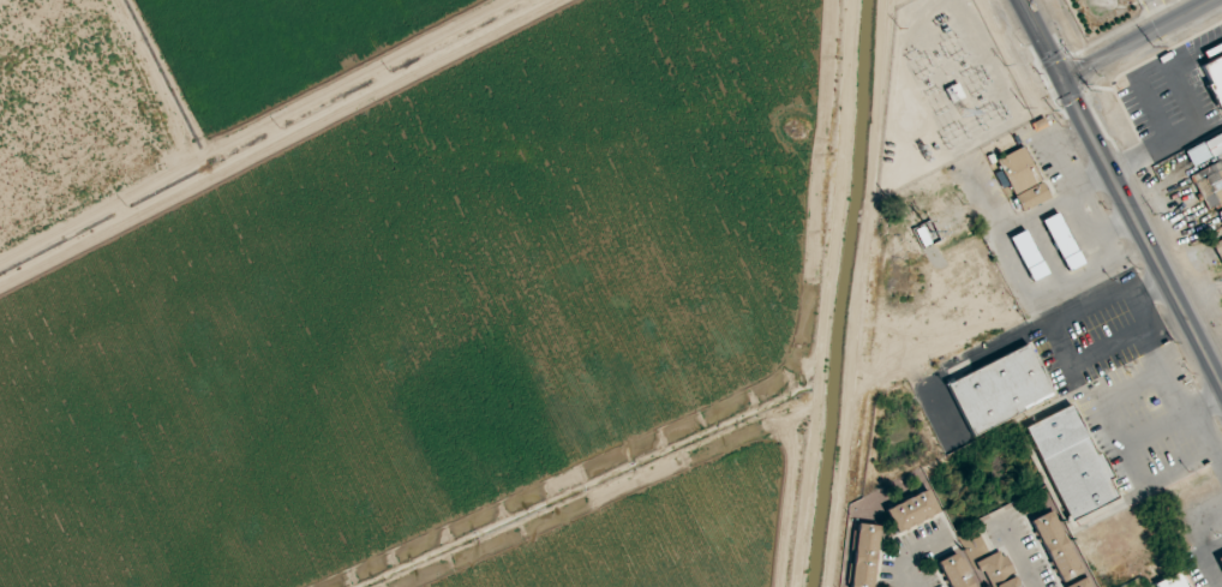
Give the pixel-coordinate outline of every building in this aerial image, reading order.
[(1221,109),(1221,55),(1201,65),(1221,109)] [(1221,153),(1221,135),(1185,148),(1191,164),(1221,153)] [(1051,198),(1024,146),(997,160),(1023,212),(1051,198)] [(1193,174),(1207,208),(1221,202),(1221,162),(1193,174)] [(1084,263),(1058,213),(1043,220),(1068,271),(1084,263)] [(1212,245),(1221,264),(1221,239),(1212,245)] [(948,382),(972,435),(1053,399),(1030,346),(948,382)] [(1027,426),(1068,519),(1117,497),(1108,477),(1111,476),(1101,453),(1095,456),(1073,405),(1027,426)] [(940,513),(928,489),(887,510),(899,534),(940,513)] [(1080,574),(1052,511),(1032,520),(1060,583),(1080,574)] [(856,524),(853,586),(875,586),(878,525),(856,524)] [(980,560),(993,586),(1022,586),(1004,549),(980,560)] [(958,552),(937,562),(949,586),(975,586),(958,552)] [(1157,586),(1192,586),(1184,570),(1155,584),(1157,586)] [(1086,577),(1065,586),(1066,586),(1090,586),(1086,577)]
